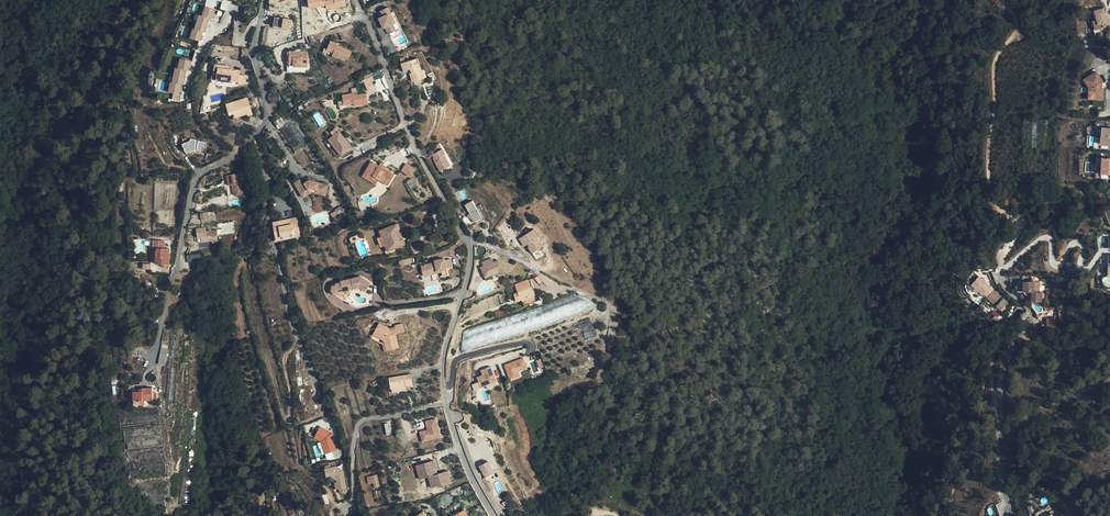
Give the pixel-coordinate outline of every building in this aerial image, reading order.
[(388,6),(381,10),(383,16),(379,18),(383,25),(385,24),(386,27),(389,33),(397,30),(393,23),(389,13),(391,12),(388,6)] [(216,10),(206,7),(205,11),(203,16),(200,15),(198,22),(208,26),(210,19),(213,19),(213,18),(215,14),(216,10)] [(1102,8),(1093,11),(1096,20),(1099,29),(1105,27),(1109,25),(1102,8)] [(291,29),(292,19),(274,17),(273,27),(291,29)] [(1106,30),(1105,27),(1099,29),(1096,20),(1091,22),(1096,33),(1106,30)] [(208,26),(198,22),(195,30),(193,29),(190,39),(200,42),(200,40),(202,36),(203,32),(205,33),(208,26)] [(336,48),(337,45),(338,44),(330,41),(325,53),(348,62),(352,52),(340,46),(339,49),(336,48)] [(397,52),(395,47),(386,52),(388,56),(397,52)] [(308,52),(289,52),(289,63),(294,63),(294,65),(307,66),(308,52)] [(404,71),(408,70),(410,69),(411,73),(410,74),(413,82),(421,79),(421,78),(419,71),(422,71),(418,58),(413,59),(406,62),(404,58),(400,59),(401,63),(404,71)] [(190,62),(180,61),(180,65),(179,70),(176,70),(175,78),(186,79),(187,71),(189,71),(189,70),(190,65),(190,62)] [(215,64),(213,74),(217,75),(216,80),(232,82),(232,81),(238,82),(239,75),(240,71),(234,70),(229,69),(226,69),(226,66),(215,64)] [(1090,71),(1078,79),(1083,87),(1086,87),(1087,99),(1089,99),(1089,105),(1099,104),(1098,98),(1099,98),(1098,86),(1096,87),(1096,84),(1095,84),(1094,82),(1097,80),(1090,71)] [(247,76),(239,75),(238,82),(245,83),(247,76)] [(186,79),(175,78),(174,85),(173,85),(172,95),(182,96),(182,95),(182,90),(183,86),(185,86),(186,79)] [(366,93),(358,95),(353,96),(352,93),(342,95),(344,106),(353,104),(354,106),(368,104),(366,93)] [(234,118),(247,114),(246,109),(251,107),(248,98),(226,105),(229,115),(233,114),(234,118)] [(289,113),(278,119),(275,122),(279,129),(282,127),(293,120),(289,113)] [(305,140),(293,120),(282,127),(293,147),(305,140)] [(1100,126),(1099,135),(1109,136),(1109,127),(1100,126)] [(338,148),(342,152),(351,143),(343,136),(342,137),(336,131),(328,138),(329,139),(338,148)] [(1099,135),(1098,143),(1109,144),(1109,136),(1099,135)] [(182,144),(185,152),(195,151),(198,151),(202,153),(204,147),(206,148),(207,142),(198,140),(195,140),(191,139),(188,137),(182,139),(184,143),(182,144)] [(335,151),(338,148),(329,139),(326,142),(335,151)] [(435,162),(443,175),(448,171),(446,168),(451,165),(444,155),(445,154),(442,149),(433,155),(436,161),(435,162)] [(1100,158),(1100,174),(1109,174),(1109,168),(1109,158),(1100,158)] [(395,175),(386,169),(385,170),(379,166),(371,161),(368,167),(370,168),(367,172),(373,175),(370,180),(377,183),(379,180),(388,185),(395,175)] [(401,170),(410,176),(414,169),(405,164),(401,170)] [(370,168),(368,167),(362,176),(375,185),(377,183),(370,180),(373,175),(367,172),(370,168)] [(233,185),(235,195),(243,194),(242,188),(239,173),(226,176),(228,185),(232,185),(233,185)] [(356,184),(351,176),(347,179),(351,186),(356,184)] [(310,180),(303,184),(300,180),(295,184),(298,188),(300,187),(304,193),(311,189),(317,191),(318,190),(323,191),(323,190),(327,191),(328,185),(319,183),(316,182),(315,183),(313,182),(313,181),(310,180)] [(174,238),(177,183),(156,182),(153,236),(174,238)] [(234,196),(235,195),(233,185),(232,185),(228,185),(226,186),(228,196),(234,196)] [(129,261),(149,261),(129,195),(129,261)] [(482,218),(477,209),(473,200),(465,205),(469,213),(474,222),(475,223),(477,221),(482,218)] [(332,217),(341,212),(339,209),(330,213),(332,217)] [(210,219),(208,212),(200,213),(201,220),(210,219)] [(296,218),(288,219),(289,224),(285,225),(288,238),(299,236),(296,218)] [(276,241),(288,238),(285,225),(282,226),(281,221),(273,222),(276,241)] [(471,226),(475,232),(479,230),(480,231),(481,230),(481,229),(480,229),(476,223),(471,226)] [(201,237),(202,242),(212,241),(212,244),(218,243),(217,230),(205,231),(205,229),(203,229),(203,228),(196,229),(197,238),(201,237)] [(533,229),(522,236),(527,244),(529,247),(528,247),(532,253),(543,246),(537,237),(538,237),(533,229)] [(385,245),(388,251),(401,246),(397,236),(395,237),(393,237),(392,235),(391,232),(384,235),(388,244),(385,245)] [(388,244),(384,235),(380,237),(385,252),(388,251),(385,245),(388,244)] [(527,244),(522,236),(518,239),(523,247),(527,244)] [(164,249),(164,241),(154,240),(153,248),(156,248),(155,264),(169,265),(169,249),(164,249)] [(421,266),(423,274),(431,272),(431,271),(436,269),(437,272),(441,271),(442,272),(442,276),(448,275),(446,268),(452,267),(451,259),(445,260),(440,261),(439,260),(435,261),(435,263),(421,266)] [(481,264),(485,276),(496,272),(496,273),(500,271),(507,274),(510,269),(505,266),(506,264),(500,261),(496,263),(494,259),(481,264)] [(496,272),(485,276),(487,280),(502,274),(506,276),(507,274),(500,271),(496,273),(496,272)] [(359,288),(362,290),(364,287),(367,289),(371,284),(361,277),(341,281),(341,282),(338,283),(337,283),(336,284),(335,285),(335,286),(335,287),(335,288),(336,289),(337,289),(337,290),(338,290),(339,290),(340,290),(340,289),(341,289),(341,288),(342,287),(343,294),(350,293),(350,288),(353,288),(353,289),(359,288)] [(977,277),(972,283),(976,286),(974,288),(978,291),(983,296),(984,294),(987,297),(1000,310),(1008,302),(985,281),(982,279),(980,277),(977,277)] [(529,287),(530,287),(528,280),(511,286),(516,301),(521,300),(524,306),(529,304),(532,303),(540,300),(538,294),(535,295),(533,290),(530,291),(529,287)] [(1018,292),(1024,292),(1024,281),(1020,281),(1015,287),(1018,292)] [(1040,281),(1024,281),(1024,292),(1028,292),(1028,297),(1032,297),(1032,302),(1042,302),(1042,292),(1040,292),(1040,281)] [(341,282),(336,283),(332,286),(331,291),(334,295),(338,295),(343,294),(342,287),(341,288),(341,289),(340,289),(340,290),(339,290),(338,290),(337,290),(337,289),(336,289),(335,288),(335,287),(335,286),(335,285),(336,284),(337,283),(338,283),(341,282)] [(540,307),(546,324),(596,305),(575,294),(540,307)] [(1010,304),(1008,302),(1000,310),(1003,312),(1010,304)] [(461,351),(546,324),(540,307),(464,331),(461,351)] [(1056,326),(1055,316),(1046,317),(1046,327),(1056,326)] [(389,329),(380,323),(372,339),(382,344),(384,351),(398,347),(395,335),(404,332),(402,323),(394,325),(395,327),(389,329)] [(585,340),(596,337),(594,330),(583,333),(585,340)] [(523,357),(504,365),(510,381),(521,377),(519,372),(528,368),(523,357)] [(497,381),(491,366),(480,371),(481,375),(477,377),(479,383),(472,385),(474,390),(497,381)] [(406,386),(413,385),(411,374),(389,378),(391,389),(406,386)] [(137,400),(144,400),(157,400),(157,393),(154,393),(153,393),(153,391),(152,388),(142,388),(142,389),(142,391),(139,391),(133,391),(134,405),(138,405),(137,400)] [(441,438),(436,418),(427,421),(429,430),(420,432),(423,442),(441,438)] [(321,426),(314,437),(321,441),(325,454),(336,451),(332,439),(334,438),(332,433),(321,426)] [(343,458),(340,447),(335,449),(336,451),(332,452),(333,460),(343,458)] [(164,449),(131,453),(128,455),(138,477),(168,473),(164,449)] [(436,469),(434,461),(422,464),(426,478),(429,477),(432,488),(452,482),(449,471),(438,474),(436,475),(434,469),(436,469)] [(488,461),(479,466),(485,478),(495,472),(488,461)] [(420,480),(426,478),(422,464),(416,466),(420,480)] [(335,467),(324,469),(326,477),(330,477),(335,480),(336,482),(334,483),(335,490),(338,489),(345,488),(342,471),(335,467)] [(380,486),(377,474),(367,476),(369,484),(373,483),(375,488),(380,486)] [(169,479),(139,482),(152,504),(167,502),(168,494),(169,479)] [(997,503),(998,514),(1006,513),(1004,502),(997,503)]
